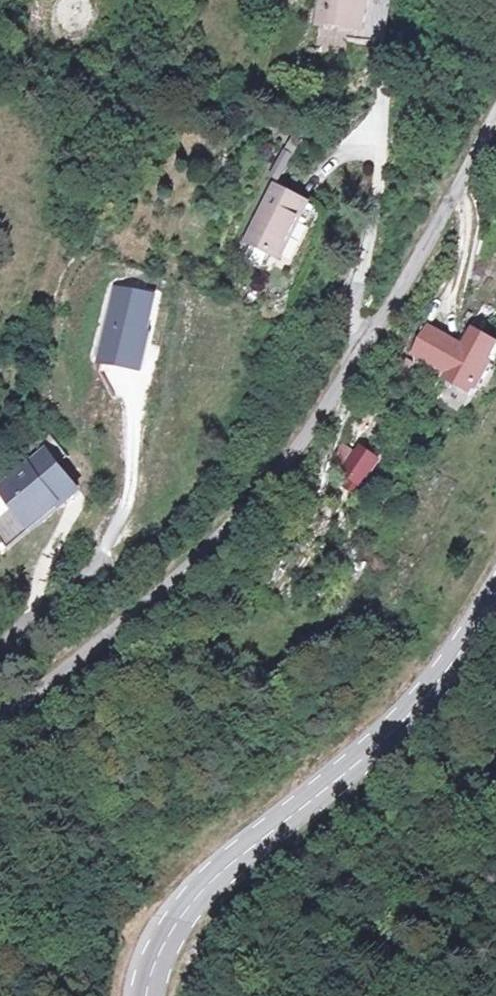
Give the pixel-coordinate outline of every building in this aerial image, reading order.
[(78,32),(84,30),(89,26),(93,20),(95,13),(94,6),(91,0),(56,0),(55,1),(53,8),(53,14),(55,21),(59,26),(64,30),(71,32),(78,32)] [(320,27),(356,32),(361,33),(366,0),(325,0),(320,27)] [(377,0),(366,0),(361,33),(356,32),(354,44),(370,46),(377,0)] [(342,48),(345,35),(318,27),(314,40),(342,48)] [(281,152),(271,177),(284,182),(294,157),(281,152)] [(284,189),(251,246),(288,265),(321,210),(284,189)] [(154,296),(111,287),(95,360),(138,369),(154,296)] [(422,354),(460,376),(456,383),(480,396),(484,390),(488,392),(495,378),(495,340),(484,333),(481,338),(473,351),(464,346),(435,330),(422,354)] [(364,498),(392,465),(365,443),(337,476),(364,498)] [(82,498),(50,457),(8,490),(41,531),(82,498)] [(16,544),(32,527),(0,496),(0,529),(16,544)]
